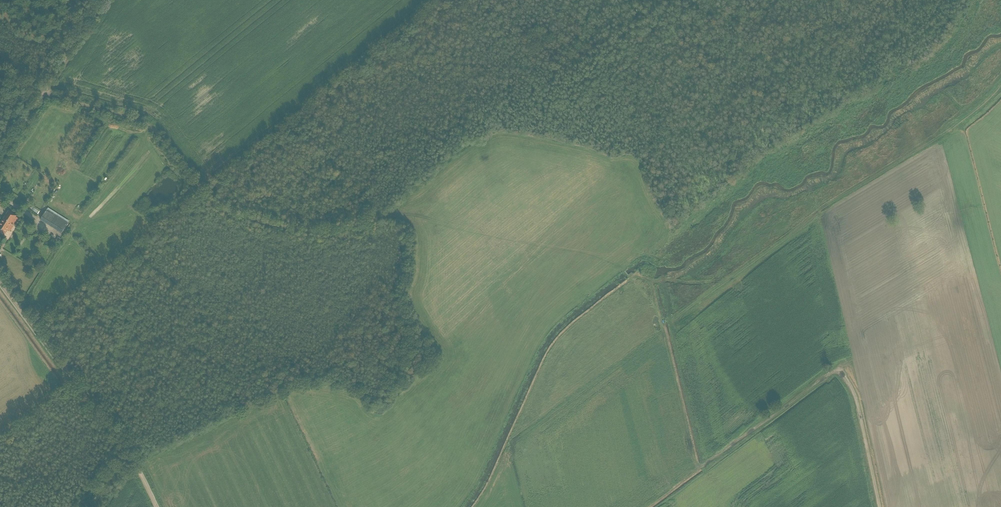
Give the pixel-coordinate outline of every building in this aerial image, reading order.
[(40,220),(61,233),(68,223),(47,210),(40,220)] [(15,216),(8,211),(0,224),(0,233),(4,235),(11,224),(14,225),(18,219),(15,217),(15,216)]
